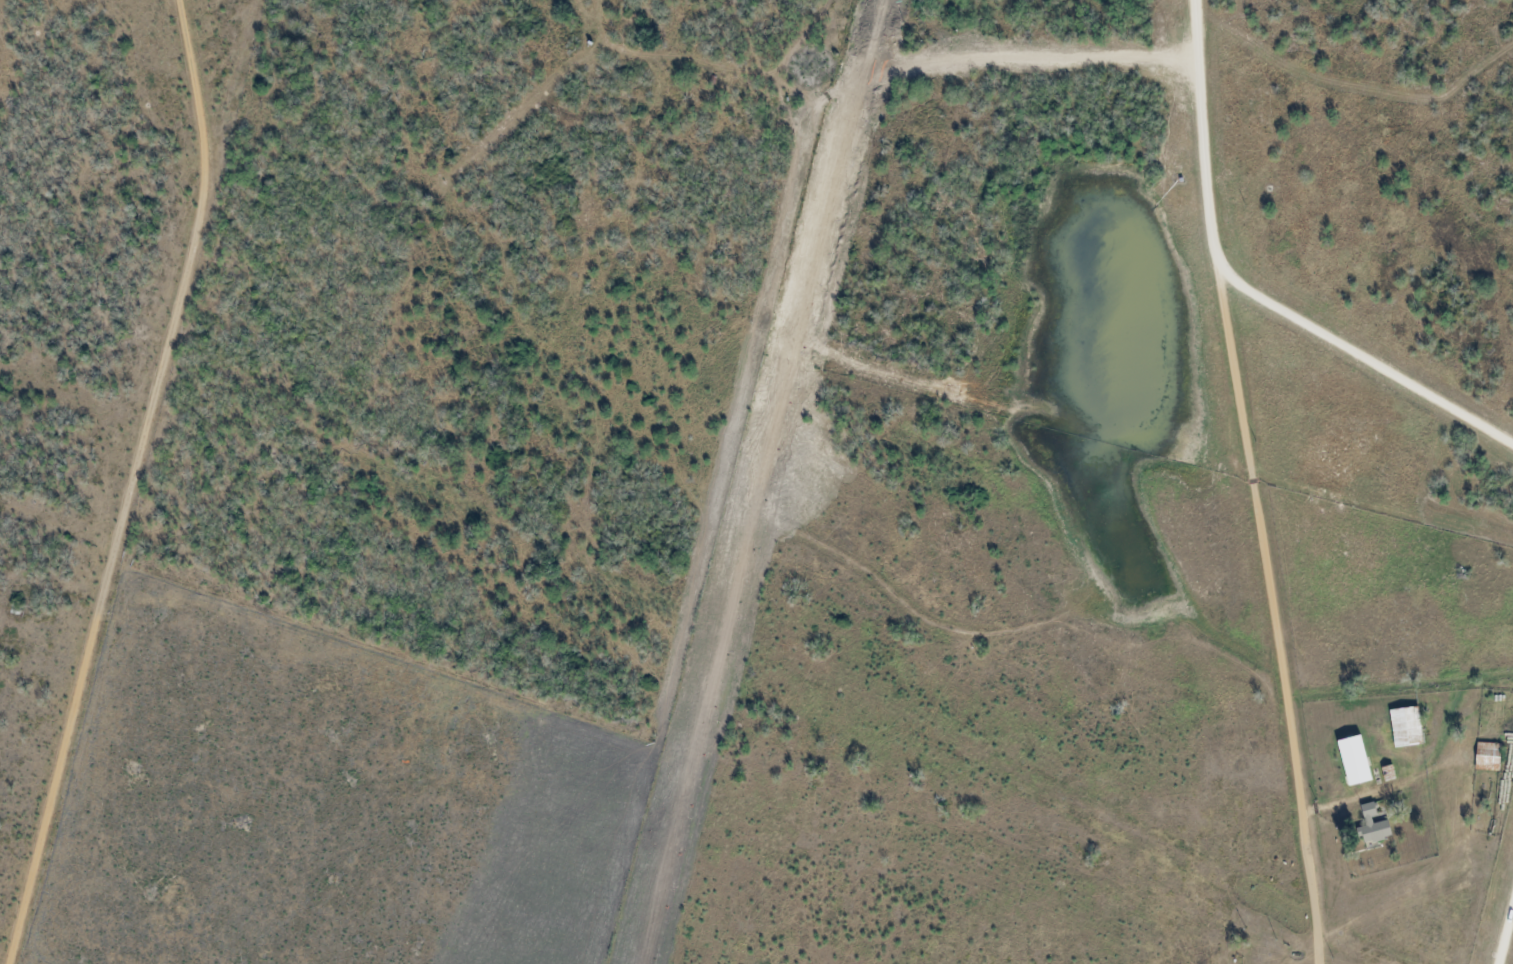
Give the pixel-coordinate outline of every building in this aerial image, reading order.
[(1394,710),(1424,705),(1430,743),(1399,747),(1394,710)] [(1339,740),(1366,733),(1373,757),(1377,756),(1379,764),(1375,766),(1377,768),(1380,780),(1352,788),(1339,740)] [(1482,742),(1480,769),(1506,770),(1507,744),(1482,742)] [(1386,766),(1401,764),(1403,778),(1389,780),(1386,766)] [(1384,799),(1365,805),(1374,833),(1375,835),(1377,834),(1378,839),(1397,832),(1395,825),(1392,818),(1381,821),(1380,820),(1390,817),(1384,799)] [(1387,821),(1373,825),(1371,818),(1377,816),(1373,803),(1361,806),(1366,829),(1362,830),(1366,845),(1392,839),(1387,821)]
